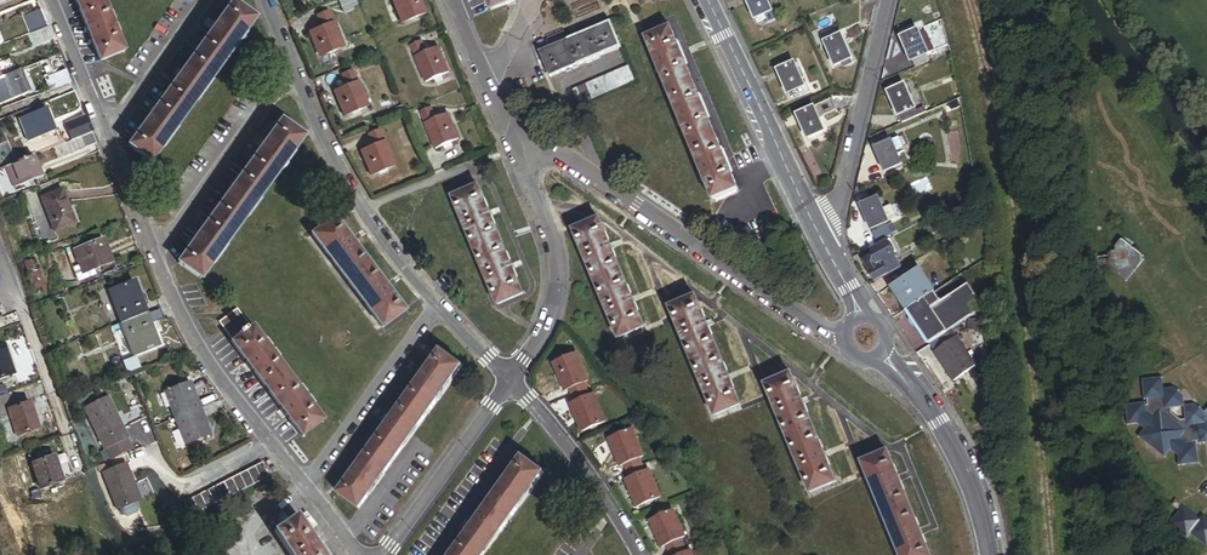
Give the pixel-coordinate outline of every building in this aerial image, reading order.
[(120,52),(98,0),(69,0),(96,63),(120,52)] [(420,15),(414,0),(387,0),(398,24),(420,15)] [(513,2),(512,0),(482,0),(487,13),(513,2)] [(752,22),(753,21),(755,25),(761,23),(763,22),(761,18),(770,15),(763,0),(742,0),(752,22)] [(124,147),(146,163),(248,21),(227,5),(124,147)] [(31,36),(50,28),(44,10),(24,18),(31,36)] [(316,58),(339,48),(324,12),(313,17),(318,28),(306,34),(316,58)] [(761,23),(762,25),(772,20),(770,15),(761,18),(763,22),(761,23)] [(546,79),(618,50),(608,26),(603,28),(587,34),(570,41),(547,51),(536,55),(546,79)] [(34,49),(55,41),(50,28),(31,36),(29,37),(34,49)] [(846,41),(859,36),(856,28),(843,33),(846,41)] [(709,201),(734,191),(667,29),(643,39),(709,201)] [(913,65),(928,58),(922,43),(918,35),(910,39),(908,35),(902,38),(903,41),(900,42),(911,66),(913,65)] [(840,69),(849,65),(837,37),(820,44),(830,68),(838,64),(840,69)] [(928,58),(936,55),(929,40),(922,43),(928,58)] [(422,83),(445,74),(439,59),(434,49),(423,54),(418,43),(407,48),(422,83)] [(913,65),(915,69),(930,63),(928,58),(913,65)] [(799,82),(802,81),(796,66),(792,67),(791,65),(773,72),(784,96),(785,95),(787,99),(794,96),(796,101),(809,96),(805,87),(802,88),(799,82)] [(626,85),(633,82),(627,68),(620,71),(626,85)] [(29,92),(20,70),(0,78),(0,103),(29,92)] [(341,117),(364,107),(348,71),(338,76),(343,87),(331,92),(341,117)] [(619,88),(626,85),(620,71),(613,74),(619,88)] [(72,85),(68,72),(46,80),(51,93),(72,85)] [(611,91),(619,88),(613,74),(605,77),(611,91)] [(604,94),(611,91),(605,77),(598,80),(604,94)] [(597,97),(604,94),(598,80),(591,83),(597,97)] [(590,100),(597,97),(591,83),(584,86),(590,100)] [(582,103),(590,100),(584,86),(576,89),(582,103)] [(924,109),(916,112),(905,89),(896,93),(894,87),(886,91),(888,95),(887,96),(899,125),(926,113),(924,109)] [(575,106),(582,103),(576,89),(569,92),(575,106)] [(826,112),(836,108),(830,96),(820,100),(826,112)] [(943,106),(945,111),(961,104),(960,99),(943,106)] [(46,110),(19,121),(28,143),(54,132),(46,110)] [(431,149),(454,140),(449,129),(444,115),(431,121),(426,110),(416,115),(431,149)] [(812,137),(820,133),(810,110),(793,117),(805,144),(814,141),(812,137)] [(175,263),(196,279),(298,137),(276,122),(175,263)] [(368,176),(390,167),(375,132),(365,136),(366,139),(369,147),(364,149),(358,152),(368,176)] [(88,147),(96,144),(91,133),(84,136),(88,147)] [(58,158),(88,147),(84,136),(54,147),(58,158)] [(364,149),(369,147),(366,139),(361,142),(364,149)] [(894,153),(902,150),(898,140),(890,144),(894,153)] [(883,175),(900,168),(894,153),(890,144),(881,148),(879,144),(873,147),(875,150),(873,151),(883,175)] [(1,168),(8,188),(38,177),(30,156),(1,168)] [(493,306),(519,295),(475,189),(450,199),(493,306)] [(52,231),(72,223),(61,193),(40,200),(52,231)] [(868,230),(886,222),(880,210),(876,200),(867,203),(866,199),(856,203),(868,230)] [(886,222),(893,219),(888,207),(880,210),(886,222)] [(376,328),(398,312),(328,220),(307,236),(376,328)] [(614,339),(639,329),(626,296),(604,245),(595,222),(569,233),(614,339)] [(875,244),(890,237),(885,227),(871,234),(875,244)] [(91,267),(109,260),(100,236),(71,247),(78,265),(80,271),(91,267)] [(1108,270),(1126,285),(1144,265),(1144,264),(1145,263),(1145,260),(1144,260),(1144,259),(1126,242),(1124,242),(1117,249),(1118,253),(1114,253),(1110,257),(1099,255),(1098,261),(1096,261),(1096,265),(1097,266),(1097,268),(1108,270)] [(775,268),(784,261),(770,243),(760,251),(775,268)] [(879,265),(894,257),(886,243),(868,252),(871,258),(877,267),(879,265)] [(879,265),(886,278),(901,269),(894,257),(879,265)] [(873,285),(886,278),(879,265),(877,267),(871,258),(861,263),(873,285)] [(32,296),(42,293),(31,264),(21,268),(32,296)] [(68,268),(73,281),(94,274),(91,267),(80,271),(78,265),(68,268)] [(902,313),(931,294),(915,271),(887,290),(902,313)] [(122,323),(147,314),(135,281),(110,290),(122,323)] [(925,347),(943,336),(980,310),(964,287),(938,305),(931,294),(902,313),(925,347)] [(710,414),(734,404),(722,376),(701,325),(690,300),(666,311),(710,414)] [(233,311),(215,325),(229,343),(247,330),(233,311)] [(134,355),(159,346),(147,314),(122,323),(134,355)] [(295,437),(317,421),(248,329),(247,330),(229,343),(226,345),(295,437)] [(950,383),(971,368),(952,339),(947,343),(943,336),(925,347),(950,383)] [(12,380),(0,350),(0,385),(12,380)] [(332,496),(354,511),(456,368),(435,353),(332,496)] [(565,390),(568,397),(581,391),(578,384),(583,382),(572,355),(548,365),(560,393),(565,390)] [(1205,411),(1194,401),(1188,409),(1188,415),(1180,417),(1172,411),(1171,405),(1180,403),(1184,403),(1184,392),(1175,384),(1163,385),(1163,375),(1142,375),(1142,391),(1146,394),(1145,399),(1140,396),(1123,398),(1123,417),(1132,416),(1142,423),(1141,437),(1152,446),(1166,445),(1175,452),(1175,462),(1196,461),(1196,444),(1194,442),(1194,437),(1202,437),(1204,441),(1206,440),(1206,408),(1205,411)] [(806,494),(831,483),(819,455),(798,405),(786,378),(761,388),(806,494)] [(189,384),(168,392),(188,444),(209,436),(189,384)] [(576,432),(599,423),(588,396),(584,398),(581,391),(568,397),(570,404),(565,406),(576,432)] [(37,431),(27,405),(10,411),(3,394),(0,395),(0,435),(6,450),(19,444),(17,439),(37,431)] [(122,444),(123,444),(106,399),(85,406),(101,451),(102,451),(122,444)] [(634,461),(638,459),(627,432),(604,441),(615,468),(620,466),(623,473),(636,467),(634,461)] [(122,444),(102,451),(108,467),(128,460),(122,444)] [(884,456),(859,466),(896,554),(925,554),(884,456)] [(40,492),(62,484),(52,459),(30,468),(40,492)] [(538,475),(517,459),(447,554),(480,554),(538,475)] [(263,484),(270,480),(262,465),(254,469),(263,484)] [(631,508),(654,498),(644,474),(640,476),(636,467),(623,473),(626,481),(621,483),(631,508)] [(254,489),(263,484),(254,469),(246,474),(254,489)] [(116,515),(138,508),(125,471),(103,478),(116,515)] [(247,493),(254,489),(246,474),(239,478),(247,493)] [(239,497),(247,493),(239,478),(231,482),(239,497)] [(231,502),(239,497),(231,482),(223,487),(231,502)] [(223,506),(231,502),(223,487),(215,491),(223,506)] [(215,510),(223,506),(215,491),(207,495),(215,510)] [(1181,503),(1185,499),(1178,494),(1175,498),(1181,503)] [(207,515),(215,510),(207,495),(199,500),(207,515)] [(199,519),(207,515),(199,500),(191,504),(199,519)] [(1206,513),(1203,517),(1186,502),(1172,519),(1188,532),(1191,529),(1204,539),(1206,536),(1206,514),(1206,513)] [(191,524),(199,519),(191,504),(183,509),(191,524)] [(675,540),(678,538),(666,513),(645,523),(657,549),(662,546),(665,553),(679,547),(675,540)] [(304,523),(281,538),(292,554),(324,554),(304,523)] [(686,553),(682,554),(679,547),(665,553),(666,554),(687,554),(686,553)]
